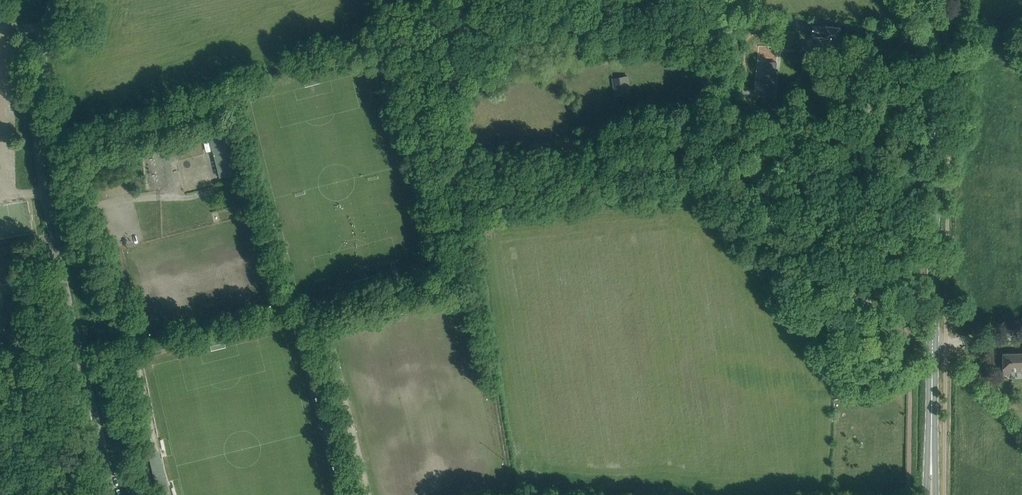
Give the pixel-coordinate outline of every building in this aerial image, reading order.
[(812,25),(811,36),(824,37),(824,38),(838,39),(840,27),(825,26),(825,27),(812,25)] [(777,62),(767,61),(764,91),(774,92),(777,62)] [(628,74),(610,76),(613,99),(631,97),(628,74)] [(229,133),(210,138),(220,177),(234,173),(229,153),(234,152),(229,133)] [(1003,353),(1003,374),(1010,374),(1010,372),(1021,371),(1021,353),(1003,353)]
